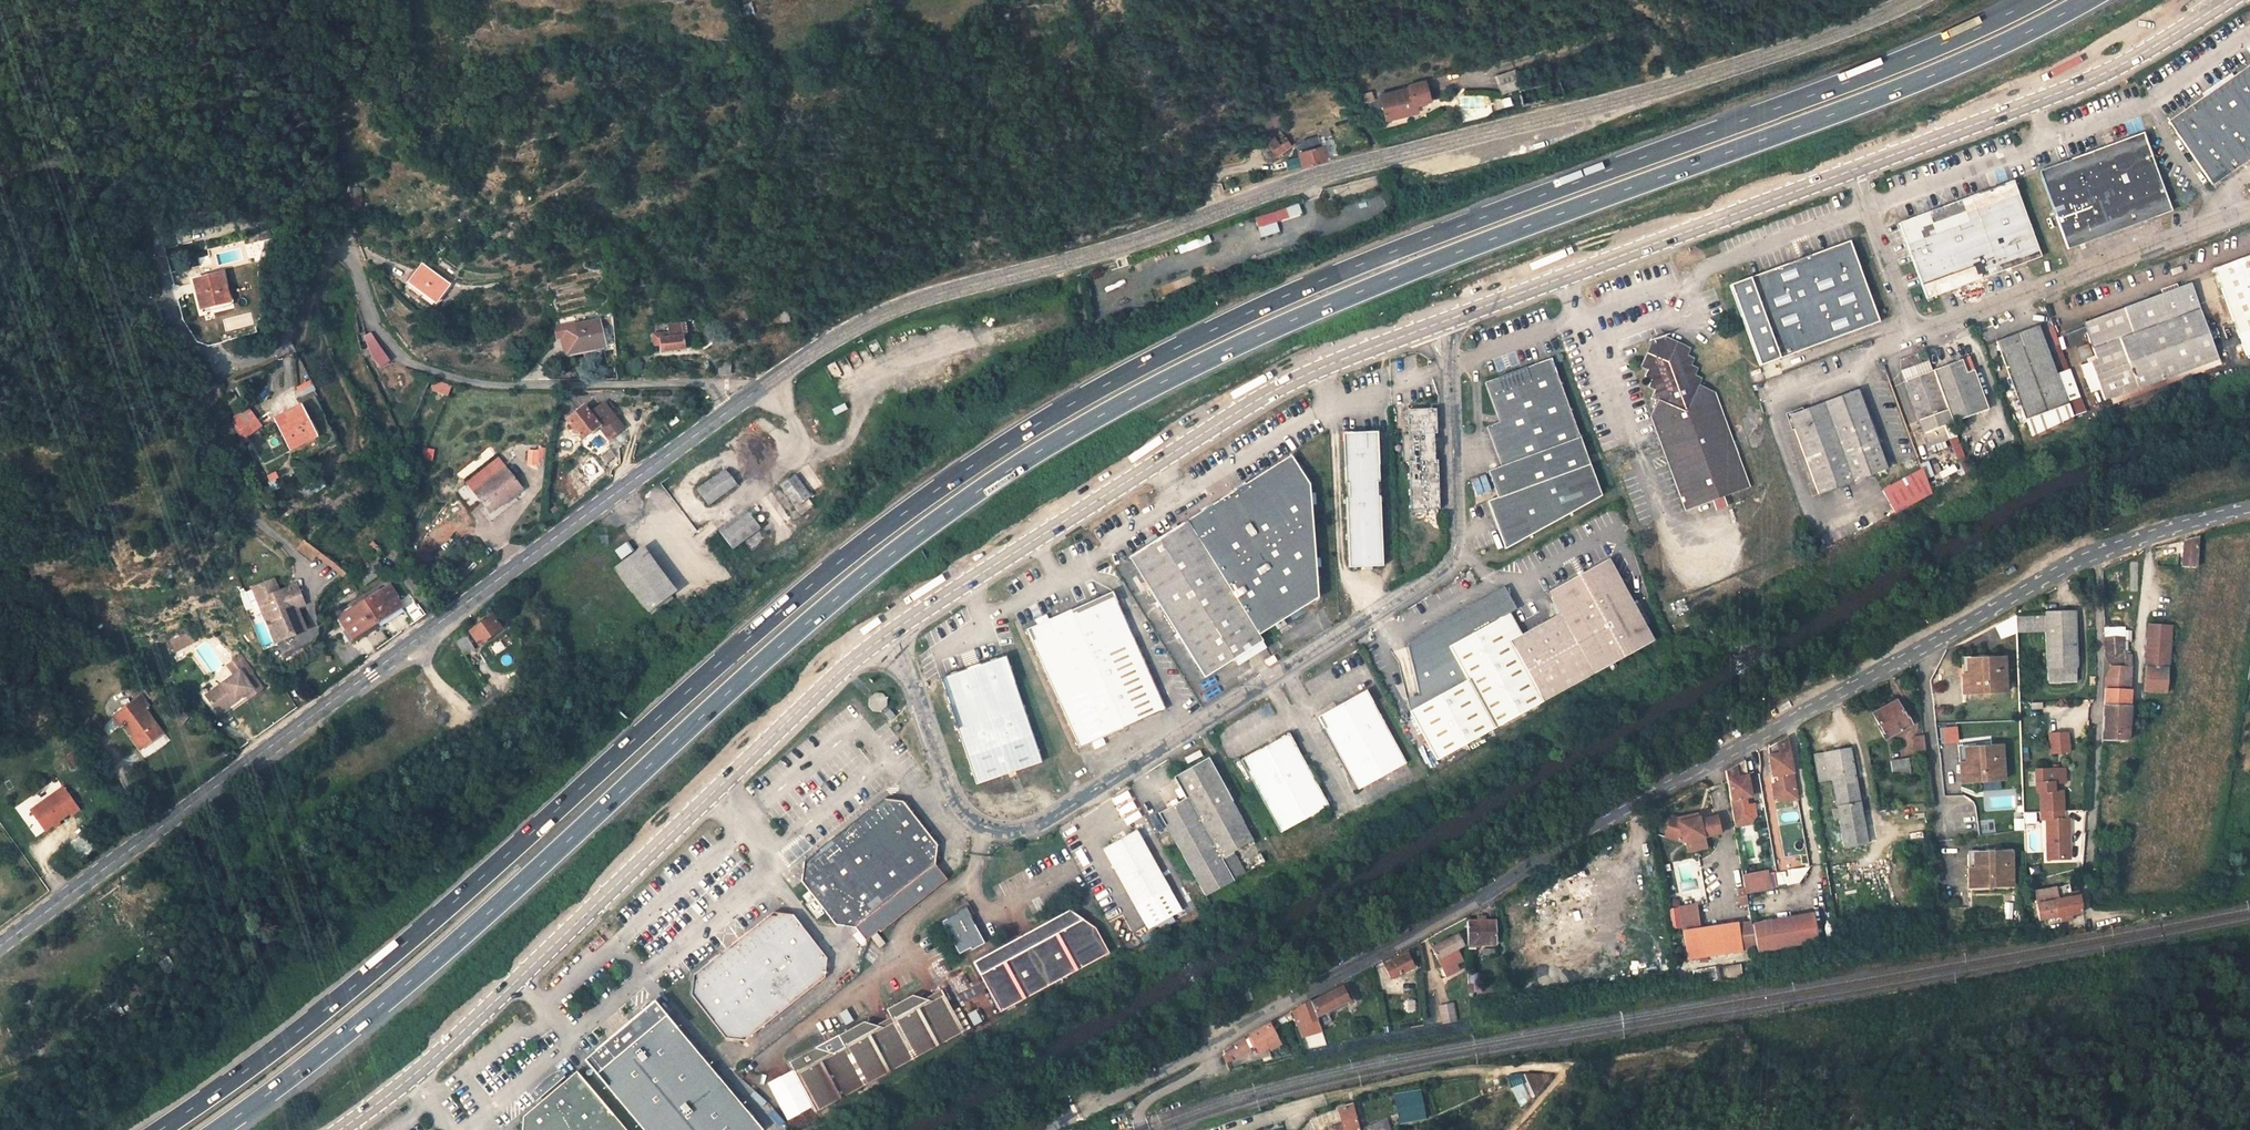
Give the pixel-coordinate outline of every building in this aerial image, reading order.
[(2214,181),(2249,157),(2249,64),(2170,117),(2214,181)] [(1381,94),(1387,115),(1416,107),(1411,87),(1381,94)] [(1496,98),(1496,107),(1511,107),(1511,98),(1496,98)] [(1302,164),(1315,161),(1329,157),(1325,146),(1323,147),(1322,139),(1333,135),(1330,125),(1318,128),(1319,136),(1304,141),(1305,147),(1298,149),(1302,164)] [(1270,126),(1260,133),(1270,146),(1263,151),(1268,158),(1290,143),(1283,134),(1279,137),(1270,126)] [(2039,169),(2068,246),(2173,208),(2143,129),(2039,169)] [(1259,160),(1251,164),(1257,177),(1266,173),(1259,160)] [(1899,220),(1927,296),(2042,254),(2013,177),(1899,220)] [(360,194),(351,194),(352,206),(361,205),(360,194)] [(531,207),(520,213),(525,225),(536,220),(531,207)] [(244,233),(259,228),(257,220),(242,225),(244,233)] [(1730,286),(1759,363),(1879,319),(1851,242),(1730,286)] [(2249,354),(2249,254),(2216,267),(2248,354),(2249,354)] [(443,281),(417,261),(405,276),(430,297),(443,281)] [(223,264),(197,272),(206,301),(214,298),(214,300),(225,297),(224,294),(233,291),(232,289),(230,289),(223,264)] [(2172,269),(2174,275),(2182,272),(2180,267),(2172,269)] [(2080,362),(2088,385),(2099,382),(2101,389),(2104,397),(2220,359),(2192,282),(2083,320),(2096,357),(2080,362)] [(658,343),(659,351),(699,347),(697,335),(688,335),(685,323),(669,325),(670,330),(651,332),(652,343),(658,343)] [(2056,373),(2037,324),(1997,340),(2025,416),(2032,433),(2072,413),(2067,400),(2066,398),(2081,392),(2072,367),(2056,373)] [(378,346),(373,330),(361,334),(367,351),(372,366),(384,362),(378,346)] [(601,356),(599,330),(570,333),(573,360),(601,356)] [(1691,350),(1666,338),(1653,343),(1642,366),(1649,370),(1646,377),(1652,380),(1649,387),(1657,391),(1653,398),(1659,401),(1652,415),(1686,511),(1752,489),(1719,391),(1702,382),(1703,380),(1696,376),(1699,370),(1692,367),(1695,360),(1689,355),(1691,350)] [(1955,418),(1980,409),(1965,370),(1973,367),(1968,354),(1935,366),(1955,418)] [(1904,378),(1935,366),(1931,355),(1899,367),(1904,378)] [(731,372),(730,360),(719,359),(719,372),(731,372)] [(1539,362),(1486,381),(1501,422),(1488,427),(1502,467),(1490,471),(1500,497),(1490,501),(1507,549),(1603,495),(1592,463),(1557,370),(1544,375),(1539,362)] [(1935,366),(1904,378),(1922,430),(1955,418),(1935,366)] [(1965,370),(1980,409),(1988,407),(1973,367),(1965,370)] [(2090,392),(2101,389),(2099,382),(2088,385),(2090,392)] [(1789,411),(1818,489),(1887,465),(1858,386),(1789,411)] [(2072,413),(2087,405),(2081,392),(2066,398),(2067,400),(2072,413)] [(311,425),(295,401),(271,417),(287,441),(311,425)] [(602,404),(588,415),(597,426),(598,429),(602,426),(610,437),(621,429),(608,412),(603,406),(602,404)] [(581,406),(564,420),(579,440),(597,426),(581,406)] [(1408,412),(1409,434),(1402,435),(1404,463),(1409,463),(1413,511),(1442,510),(1438,461),(1435,462),(1433,435),(1436,435),(1434,410),(1408,412)] [(602,426),(598,429),(606,440),(610,437),(602,426)] [(1378,434),(1344,435),(1346,484),(1349,484),(1350,501),(1347,501),(1351,569),(1386,567),(1382,498),(1380,498),(1378,483),(1381,482),(1378,434)] [(1290,457),(1129,559),(1207,679),(1263,643),(1259,636),(1320,597),(1313,487),(1290,457)] [(1893,509),(1929,490),(1930,489),(1921,466),(1882,488),(1893,509)] [(505,469),(474,493),(488,512),(512,494),(513,496),(521,490),(505,469)] [(699,496),(710,511),(737,491),(726,476),(699,496)] [(797,483),(782,493),(798,515),(813,504),(797,483)] [(721,538),(734,555),(761,535),(748,517),(721,538)] [(2195,566),(2198,536),(2185,538),(2183,565),(2195,566)] [(375,548),(379,554),(391,546),(386,540),(375,548)] [(364,555),(368,562),(376,556),(379,554),(375,548),(364,555)] [(383,566),(376,556),(368,562),(369,563),(357,570),(364,579),(383,566)] [(641,558),(619,575),(652,619),(675,602),(641,558)] [(1545,701),(1568,689),(1657,640),(1649,625),(1653,623),(1640,602),(1636,604),(1629,591),(1612,558),(1552,592),(1563,612),(1526,634),(1511,642),(1545,701)] [(270,578),(250,586),(273,641),(303,628),(293,605),(288,607),(284,609),(280,599),(289,595),(285,586),(276,590),(270,578)] [(388,581),(337,615),(344,625),(346,625),(353,635),(402,603),(395,593),(396,592),(388,581)] [(293,583),(285,586),(289,595),(280,599),(284,609),(288,607),(293,605),(301,602),(293,583)] [(1113,593),(1071,613),(1125,732),(1168,712),(1113,593)] [(1410,705),(1440,759),(1545,701),(1511,642),(1499,620),(1491,606),(1486,598),(1409,642),(1421,695),(1408,698),(1410,705)] [(1499,620),(1513,612),(1505,598),(1491,606),(1499,620)] [(2080,606),(2049,607),(2051,663),(2052,663),(2081,662),(2082,662),(2080,606)] [(2019,610),(2000,620),(2005,632),(2020,627),(2019,610)] [(1526,634),(1513,612),(1499,620),(1511,642),(1526,634)] [(1082,752),(1125,732),(1071,613),(1028,633),(1082,752)] [(467,634),(476,646),(499,630),(490,618),(467,634)] [(2150,623),(2144,691),(2166,692),(2172,625),(2150,623)] [(460,632),(450,638),(462,657),(472,651),(460,632)] [(196,643),(191,633),(171,643),(177,653),(196,643)] [(2106,654),(2123,655),(2123,637),(2104,637),(2104,650),(2106,654)] [(2009,687),(2008,653),(1984,654),(1985,655),(1973,655),(1974,669),(1971,669),(1972,688),(2009,687)] [(2123,655),(2106,654),(2112,666),(2106,679),(2102,740),(2127,740),(2132,655),(2123,655)] [(1042,762),(1007,655),(975,665),(943,675),(977,783),(1042,762)] [(242,659),(234,664),(241,674),(236,677),(207,698),(218,712),(234,700),(236,702),(246,695),(253,690),(256,695),(263,690),(252,676),(254,675),(242,659)] [(2081,662),(2052,663),(2052,676),(2082,675),(2081,662)] [(234,664),(229,668),(236,677),(241,674),(234,664)] [(302,688),(296,692),(303,702),(309,698),(302,688)] [(1318,716),(1359,789),(1407,763),(1367,689),(1318,716)] [(256,695),(253,690),(246,695),(250,700),(256,695)] [(1896,690),(1886,695),(1890,702),(1900,696),(1896,690)] [(1903,701),(1900,696),(1890,702),(1886,695),(1872,703),(1887,728),(1915,713),(1909,699),(1903,701)] [(142,697),(114,717),(122,727),(126,724),(135,737),(133,738),(142,750),(164,734),(145,709),(149,706),(142,697)] [(219,715),(236,702),(234,700),(218,712),(219,715)] [(1927,743),(1922,709),(1919,710),(1920,720),(1916,722),(1919,744),(1927,743)] [(105,727),(98,717),(85,726),(92,736),(105,727)] [(2073,728),(2056,729),(2057,749),(2075,747),(2073,728)] [(1781,769),(1782,777),(1784,789),(1799,786),(1790,731),(1770,742),(1775,770),(1781,769)] [(1241,759),(1281,833),(1330,806),(1289,733),(1241,759)] [(2007,774),(2005,740),(1982,742),(1982,743),(1970,744),(1971,758),(1969,758),(1970,777),(2007,774)] [(1844,803),(1866,799),(1855,744),(1833,749),(1819,752),(1825,780),(1839,777),(1844,803)] [(1910,747),(1893,750),(1895,765),(1913,762),(1910,747)] [(1747,754),(1728,765),(1736,814),(1751,811),(1749,800),(1748,792),(1753,791),(1747,754)] [(1266,864),(1208,760),(1175,777),(1187,799),(1159,814),(1205,895),(1266,864)] [(2065,778),(2065,764),(2041,764),(2041,787),(2044,787),(2045,806),(2068,806),(2067,786),(2059,786),(2060,778),(2065,778)] [(1784,789),(1782,777),(1775,779),(1777,790),(1785,796),(1800,793),(1799,786),(1784,789)] [(60,787),(28,811),(44,831),(69,813),(71,815),(78,810),(60,787)] [(835,924),(854,927),(865,941),(946,877),(935,863),(936,844),(903,801),(884,799),(859,818),(863,822),(834,844),(831,840),(804,861),(801,881),(835,924)] [(1751,811),(1736,814),(1738,821),(1752,818),(1758,810),(1756,799),(1749,800),(1751,811)] [(1874,840),(1866,799),(1844,803),(1845,806),(1839,807),(1841,817),(1847,815),(1853,844),(1874,840)] [(2068,815),(2068,806),(2045,806),(2045,815),(2050,815),(2050,854),(2073,854),(2073,815),(2068,815)] [(1695,816),(1693,812),(1687,813),(1691,837),(1724,829),(1720,813),(1703,817),(1695,819),(1695,816)] [(1691,837),(1687,813),(1681,815),(1682,819),(1677,820),(1672,818),(1668,833),(1686,839),(1691,837)] [(859,818),(831,840),(834,844),(863,822),(859,818)] [(1137,831),(1105,850),(1149,928),(1182,910),(1137,831)] [(1977,882),(2015,881),(2014,847),(1991,847),(1991,849),(1979,849),(1980,863),(1977,863),(1977,882)] [(1478,883),(1491,875),(1483,862),(1471,870),(1478,883)] [(2059,898),(2037,902),(2041,922),(2083,914),(2080,898),(2079,890),(2074,884),(2069,885),(2071,896),(2059,898)] [(2035,890),(2037,902),(2059,898),(2057,887),(2035,890)] [(1432,910),(1449,900),(1445,892),(1435,897),(1432,894),(1425,898),(1432,910)] [(1817,908),(1755,919),(1760,946),(1822,935),(1817,908)] [(972,949),(985,943),(967,909),(943,922),(959,952),(971,946),(972,949)] [(1012,955),(997,949),(971,962),(999,1013),(1108,954),(1091,923),(1068,910),(1046,922),(1040,940),(1020,951),(1012,955)] [(720,953),(693,975),(691,994),(725,1038),(745,1040),(825,977),(827,957),(793,914),(773,912),(746,933),(750,937),(724,958),(720,953)] [(1740,917),(1707,922),(1712,951),(1745,945),(1740,917)] [(1467,922),(1468,940),(1491,933),(1489,918),(1467,922)] [(1712,951),(1707,922),(1686,925),(1691,954),(1712,951)] [(1440,954),(1450,948),(1457,945),(1450,932),(1426,946),(1436,967),(1445,962),(1440,954)] [(746,933),(720,953),(724,958),(750,937),(746,933)] [(1484,943),(1485,950),(1497,948),(1496,941),(1484,943)] [(1460,949),(1450,948),(1440,954),(1445,962),(1460,949)] [(1401,954),(1381,965),(1389,979),(1408,969),(1401,954)] [(1343,986),(1350,999),(1354,996),(1349,983),(1343,986)] [(1343,986),(1313,1000),(1319,1015),(1350,999),(1343,986)] [(842,1043),(827,1051),(815,1047),(790,1061),(816,1111),(964,1032),(941,990),(940,990),(942,995),(931,1001),(912,995),(886,1009),(893,1021),(882,1027),(864,1021),(838,1035),(842,1043)] [(1319,1015),(1313,1000),(1312,998),(1291,1010),(1303,1038),(1323,1032),(1319,1015)] [(586,1060),(645,1129),(759,1129),(655,1002),(586,1060)] [(1444,1005),(1447,1023),(1461,1020),(1457,1003),(1444,1005)] [(1271,1020),(1251,1031),(1260,1048),(1270,1043),(1271,1046),(1282,1041),(1271,1020)] [(1249,1041),(1245,1034),(1229,1044),(1224,1049),(1223,1052),(1225,1059),(1234,1057),(1230,1051),(1249,1041)] [(1252,1047),(1249,1041),(1230,1051),(1234,1057),(1252,1047)] [(1551,1074),(1527,1072),(1508,1076),(1520,1105),(1534,1097),(1553,1077),(1551,1074)] [(577,1076),(525,1119),(524,1129),(624,1129),(577,1076)] [(1421,1090),(1395,1096),(1400,1123),(1427,1118),(1421,1090)] [(1366,1121),(1361,1122),(1355,1104),(1343,1107),(1347,1126),(1335,1129),(1369,1129),(1366,1121)] [(1371,1126),(1372,1129),(1396,1129),(1392,1119),(1371,1126)]
